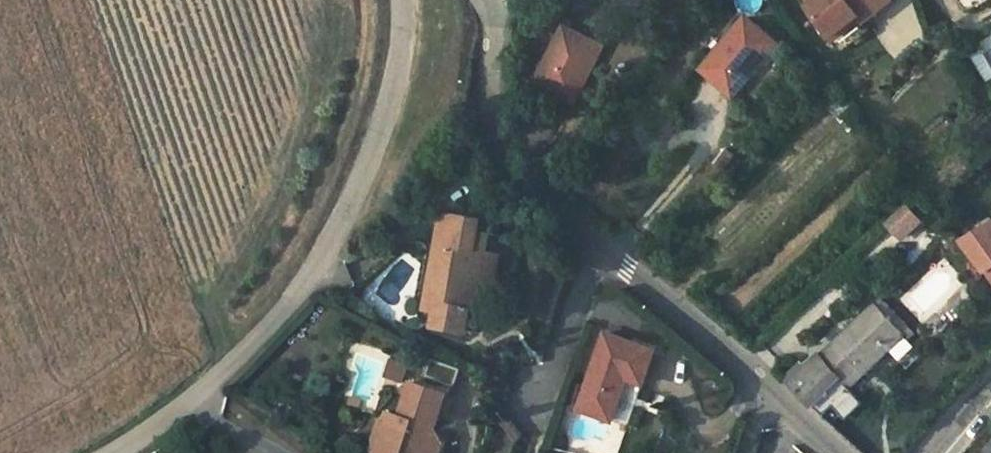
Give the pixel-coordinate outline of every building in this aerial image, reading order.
[(808,7),(843,51),(871,29),(865,21),(892,0),(816,0),(808,7)] [(746,17),(703,70),(737,97),(779,44),(746,17)] [(562,26),(534,83),(578,104),(606,46),(562,26)] [(922,223),(907,207),(888,225),(904,240),(922,223)] [(471,309),(477,310),(480,293),(492,295),(496,271),(484,269),(487,252),(490,234),(486,234),(488,220),(450,214),(443,259),(440,277),(430,275),(424,308),(435,310),(433,326),(467,331),(471,309)] [(990,267),(990,224),(961,242),(984,271),(986,270),(990,267)] [(499,254),(487,252),(484,269),(496,271),(499,254)] [(440,277),(443,259),(433,257),(430,275),(440,277)] [(489,312),(492,295),(480,293),(477,310),(489,312)] [(887,302),(881,308),(907,334),(911,338),(917,333),(887,302)] [(852,388),(907,334),(881,308),(876,303),(835,343),(840,349),(827,361),(821,356),(819,354),(788,383),(813,407),(830,390),(830,389),(842,377),(852,388)] [(654,352),(604,334),(579,408),(612,420),(626,378),(643,384),(654,352)] [(835,343),(821,356),(827,361),(840,349),(835,343)] [(830,390),(813,407),(823,416),(835,405),(848,419),(865,403),(852,388),(842,377),(830,389),(830,390)] [(374,438),(384,441),(381,452),(429,452),(434,440),(442,416),(448,399),(449,396),(412,383),(400,416),(389,413),(386,423),(380,422),(374,438)] [(573,405),(579,386),(572,383),(565,403),(573,405)] [(454,401),(448,399),(442,416),(448,418),(454,401)] [(384,441),(374,438),(370,448),(381,452),(384,441)] [(434,440),(429,452),(443,452),(446,444),(434,440)]
